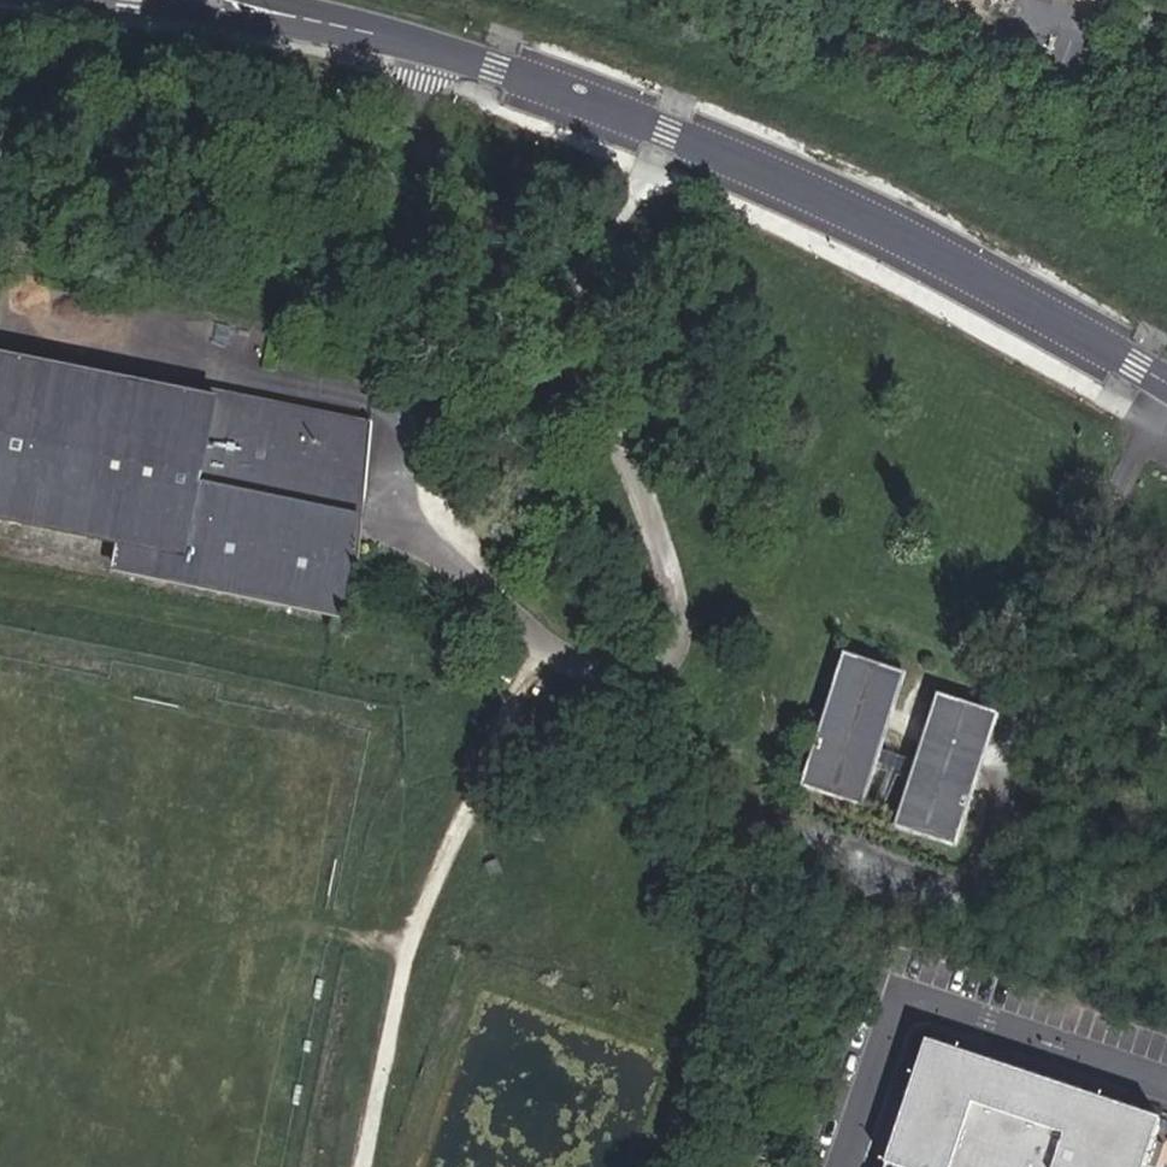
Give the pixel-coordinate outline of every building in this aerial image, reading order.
[(1052,50),(1081,60),(1095,19),(1067,9),(1052,50)] [(111,536),(105,571),(336,611),(345,556),(352,557),(376,417),(0,352),(0,517),(111,536)] [(801,772),(863,793),(908,661),(846,640),(801,772)] [(895,820),(956,841),(1002,709),(940,688),(895,820)] [(1163,1120),(929,1041),(887,1166),(1147,1166),(1163,1120)]
